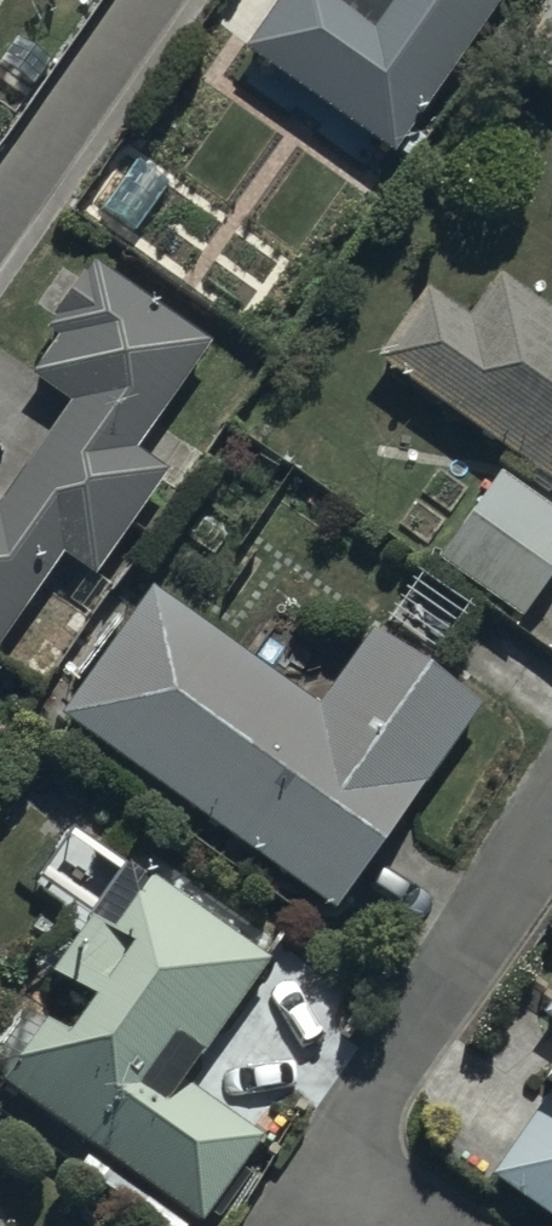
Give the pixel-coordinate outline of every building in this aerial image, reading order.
[(365,170),(376,156),(385,163),(503,0),(283,0),(239,60),(250,68),(241,80),(291,116),(295,111),(316,126),(312,132),(365,170)] [(56,564),(101,596),(174,491),(130,460),(206,352),(90,271),(42,339),(54,347),(27,385),(63,409),(0,499),(0,644),(56,564)] [(551,498),(551,327),(491,286),(463,327),(423,300),(371,376),(551,498)] [(431,564),(527,634),(551,599),(551,520),(494,478),(431,564)] [(149,598),(55,732),(329,922),(473,716),(365,641),(315,713),(149,598)] [(0,1082),(0,1089),(184,1225),(201,1225),(257,1150),(182,1095),(268,980),(127,875),(48,982),(88,1011),(59,1050),(36,1033),(0,1082)] [(534,1026),(551,1038),(551,1001),(534,1026)] [(534,1096),(546,1105),(488,1186),(545,1225),(551,1225),(551,1071),(534,1096)]
